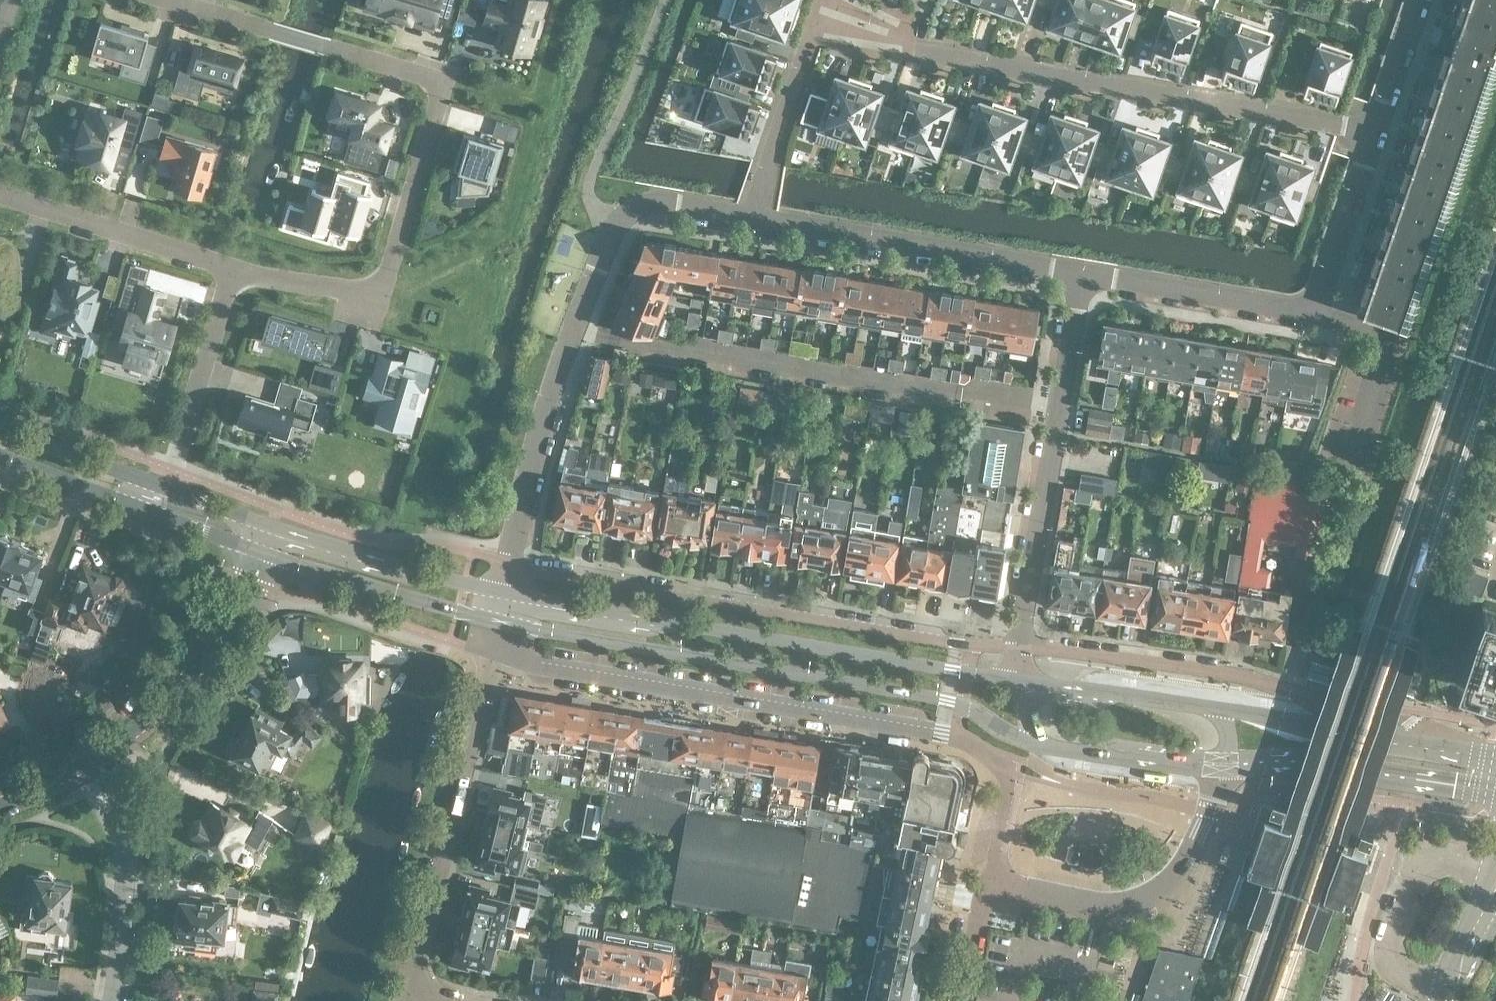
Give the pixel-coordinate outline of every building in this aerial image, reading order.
[(368,3),(388,9),(387,14),(411,21),(413,16),(422,19),(423,17),(435,21),(434,23),(440,24),(440,23),(442,23),(449,25),(457,0),(369,0),(368,3)] [(508,48),(529,54),(535,34),(537,35),(542,18),(540,17),(545,0),(491,0),(490,2),(484,22),(502,27),(499,39),(497,45),(508,48)] [(747,0),(734,0),(728,19),(741,23),(737,35),(751,40),(755,28),(784,38),(788,27),(792,28),(796,17),(747,0)] [(796,17),(800,6),(795,4),(797,0),(747,0),(796,17)] [(979,4),(991,8),(992,7),(1001,10),(1001,11),(1002,11),(1005,0),(980,0),(979,4)] [(1002,11),(1014,16),(1014,15),(1026,19),(1031,2),(1043,6),(1045,0),(1005,0),(1002,11)] [(1043,6),(1054,10),(1049,26),(1060,30),(1059,31),(1072,35),(1084,0),(1045,0),(1043,6)] [(1072,35),(1073,35),(1082,38),(1082,39),(1095,43),(1109,0),(1084,0),(1072,35)] [(1130,0),(1109,0),(1095,43),(1107,47),(1118,50),(1124,34),(1136,38),(1143,15),(1132,11),(1135,2),(1130,0)] [(1361,256),(1378,262),(1359,313),(1409,330),(1495,74),(1495,0),(1448,0),(1361,256)] [(1311,15),(1314,7),(1300,2),(1297,10),(1311,15)] [(1330,13),(1314,7),(1311,15),(1327,20),(1330,13)] [(1199,19),(1168,9),(1150,59),(1168,65),(1170,59),(1184,64),(1199,19)] [(1221,77),(1239,83),(1241,78),(1255,83),(1272,32),(1240,21),(1221,77)] [(101,22),(93,50),(124,59),(119,76),(146,84),(151,67),(141,64),(149,36),(101,22)] [(1363,40),(1352,37),(1350,46),(1360,49),(1363,40)] [(773,54),(727,39),(716,71),(767,88),(773,70),(768,68),(773,54)] [(1352,51),(1320,41),(1303,91),(1320,97),(1322,92),(1336,97),(1352,51)] [(184,55),(173,91),(188,95),(192,82),(229,93),(231,87),(233,88),(234,86),(236,86),(244,59),(224,53),(224,55),(197,47),(193,58),(184,55)] [(829,98),(810,92),(801,120),(819,127),(819,128),(841,136),(860,80),(849,76),(847,81),(836,77),(829,98)] [(872,84),(860,80),(841,136),(864,143),(870,125),(882,129),(889,106),(878,103),(881,92),(870,88),(872,84)] [(755,104),(705,86),(694,117),(750,137),(756,119),(751,117),(755,104)] [(901,110),(889,106),(882,129),(893,133),(889,146),(911,153),(932,92),(921,89),(919,93),(908,89),(901,110)] [(155,90),(151,104),(180,112),(183,102),(170,98),(171,95),(155,90)] [(331,115),(355,123),(344,160),(376,169),(383,147),(384,147),(391,124),(374,119),(379,104),(377,104),(377,103),(373,102),(373,103),(368,101),(364,100),(338,92),(331,115)] [(943,96),(932,92),(911,153),(912,154),(914,148),(936,156),(942,138),(953,141),(961,119),(950,115),(953,105),(942,101),(943,96)] [(973,123),(961,119),(953,141),(965,145),(962,153),(985,160),(1004,105),(993,101),(991,105),(980,102),(973,123)] [(1015,108),(1004,105),(985,160),(1008,168),(1014,150),(1025,154),(1033,131),(1022,127),(1025,117),(1014,113),(1015,108)] [(119,136),(133,140),(141,112),(126,107),(123,118),(93,110),(92,114),(88,112),(78,143),(83,144),(79,157),(110,167),(119,136)] [(141,137),(157,141),(164,115),(147,111),(141,137)] [(1045,135),(1033,131),(1025,154),(1037,158),(1034,165),(1056,172),(1054,178),(1055,178),(1076,117),(1065,113),(1063,118),(1052,114),(1045,135)] [(1087,121),(1076,117),(1055,178),(1078,186),(1086,162),(1097,166),(1104,144),(1093,140),(1097,129),(1085,126),(1087,121)] [(703,134),(680,126),(674,143),(698,148),(703,134)] [(1116,148),(1104,144),(1097,166),(1108,170),(1106,177),(1129,185),(1147,129),(1137,126),(1135,130),(1124,126),(1116,148)] [(1159,133),(1147,129),(1129,185),(1151,192),(1157,174),(1169,178),(1177,155),(1165,152),(1169,142),(1158,138),(1159,133)] [(502,178),(494,176),(504,141),(489,137),(464,131),(454,166),(461,168),(458,194),(457,194),(457,196),(490,192),(493,180),(501,182),(502,178)] [(164,136),(158,156),(177,162),(173,175),(179,176),(176,187),(181,189),(180,193),(195,197),(197,193),(202,195),(209,169),(198,165),(203,147),(164,136)] [(1188,159),(1177,155),(1169,178),(1180,182),(1176,195),(1199,203),(1219,141),(1208,138),(1207,142),(1195,138),(1188,159)] [(1231,145),(1219,141),(1199,203),(1221,210),(1229,187),(1241,191),(1248,168),(1237,164),(1241,154),(1229,150),(1231,145)] [(1260,172),(1248,168),(1241,191),(1252,195),(1250,202),(1272,209),(1270,215),(1291,154),(1280,150),(1278,155),(1267,151),(1260,172)] [(1314,162),(1291,154),(1270,215),(1293,223),(1301,199),(1313,203),(1320,181),(1309,177),(1314,162)] [(289,203),(282,227),(332,242),(337,229),(362,237),(375,195),(340,185),(331,215),(289,203)] [(646,240),(635,266),(677,273),(676,274),(698,277),(692,292),(711,295),(718,254),(718,253),(646,240)] [(739,258),(718,254),(711,295),(732,298),(739,258)] [(91,326),(99,300),(95,299),(98,287),(90,285),(91,283),(76,278),(81,261),(63,255),(53,288),(55,289),(48,313),(60,316),(57,328),(75,333),(75,332),(84,335),(86,329),(87,325),(91,326)] [(739,258),(732,298),(731,303),(752,307),(753,302),(760,261),(739,258)] [(781,265),(760,261),(753,302),(774,306),(781,265)] [(803,269),(781,265),(774,306),(774,310),(795,314),(796,309),(803,269)] [(636,266),(628,286),(669,293),(676,274),(677,273),(635,266),(636,266)] [(824,271),(803,268),(803,269),(796,309),(817,313),(824,271)] [(845,275),(824,271),(817,313),(816,318),(837,321),(838,317),(845,276),(845,275)] [(866,280),(845,276),(838,317),(860,320),(866,280)] [(888,284),(866,280),(860,320),(859,325),(880,329),(881,324),(888,284)] [(157,355),(156,356),(157,357),(158,356),(162,357),(161,358),(163,358),(163,357),(166,357),(175,325),(156,320),(158,314),(159,315),(160,314),(159,313),(160,309),(161,310),(161,308),(160,308),(161,302),(163,303),(163,301),(164,297),(165,297),(165,296),(163,295),(164,292),(145,286),(144,288),(129,283),(125,298),(133,301),(125,326),(124,325),(122,330),(124,331),(120,344),(129,347),(125,361),(149,368),(153,354),(157,355)] [(909,287),(888,284),(881,324),(902,328),(909,287)] [(114,288),(106,285),(104,294),(112,296),(114,288)] [(628,286),(620,307),(661,314),(669,293),(628,286)] [(930,291),(909,287),(902,328),(900,338),(922,341),(922,336),(930,291)] [(952,293),(930,290),(930,291),(922,336),(944,340),(945,335),(952,293)] [(973,297),(952,293),(945,335),(966,338),(973,298),(973,297)] [(703,299),(691,297),(690,305),(702,307),(703,299)] [(994,302),(973,298),(966,338),(987,342),(994,302)] [(0,312),(1,312),(2,312),(3,311),(4,311),(5,310),(6,310),(7,309),(8,308),(9,307),(10,307),(10,306),(11,305),(12,304),(13,303),(13,302),(0,302),(0,312)] [(1015,305),(994,302),(987,342),(986,347),(1008,351),(1015,305)] [(1015,305),(1008,351),(1030,354),(1035,323),(1037,323),(1040,309),(1015,305)] [(661,314),(620,307),(611,328),(656,336),(665,315),(661,314)] [(701,312),(689,310),(688,318),(699,320),(701,312)] [(335,328),(276,313),(270,339),(328,354),(335,328)] [(699,320),(688,318),(686,326),(698,328),(699,320)] [(1111,364),(1110,369),(1121,370),(1128,328),(1104,324),(1098,362),(1111,364)] [(726,330),(719,328),(717,340),(725,342),(726,330)] [(1128,328),(1121,370),(1131,372),(1132,368),(1145,370),(1152,332),(1128,328)] [(734,331),(726,330),(725,342),(732,343),(734,331)] [(1152,332),(1145,370),(1157,372),(1157,377),(1168,379),(1169,374),(1175,336),(1152,332)] [(769,337),(761,335),(759,347),(767,349),(769,337)] [(1175,336),(1169,374),(1182,376),(1181,381),(1191,383),(1192,378),(1199,340),(1175,336)] [(777,338),(769,337),(767,349),(775,350),(777,338)] [(1199,340),(1192,378),(1206,381),(1205,385),(1204,394),(1206,394),(1204,407),(1213,409),(1217,382),(1216,382),(1223,344),(1199,340)] [(802,355),(810,356),(812,344),(804,343),(802,355)] [(820,345),(812,344),(810,356),(818,357),(820,345)] [(1216,382),(1217,382),(1229,384),(1228,389),(1238,391),(1246,348),(1223,344),(1216,382)] [(629,349),(614,346),(612,356),(627,359),(629,349)] [(1246,348),(1238,391),(1250,393),(1251,388),(1263,390),(1270,352),(1246,348)] [(852,363),(854,352),(847,350),(845,362),(852,363)] [(862,353),(854,352),(852,363),(860,365),(862,353)] [(1263,390),(1262,400),(1285,405),(1286,399),(1293,356),(1270,352),(1263,390)] [(591,354),(582,390),(604,395),(608,378),(612,359),(591,354)] [(1293,356),(1286,399),(1297,401),(1298,396),(1311,398),(1313,385),(1326,387),(1330,366),(1317,363),(1317,360),(1293,356)] [(895,370),(897,359),(889,357),(887,369),(895,370)] [(347,368),(315,359),(307,385),(339,394),(347,368)] [(633,363),(612,359),(608,378),(628,383),(633,363)] [(905,360),(897,359),(895,370),(895,371),(903,372),(905,360)] [(427,371),(402,363),(400,369),(378,362),(373,378),(368,377),(362,395),(389,403),(383,420),(408,428),(413,412),(416,413),(425,389),(421,388),(427,371)] [(981,377),(983,365),(976,364),(973,376),(981,377)] [(930,377),(937,378),(939,366),(932,365),(930,377)] [(991,367),(983,365),(981,377),(989,379),(991,367)] [(947,367),(939,366),(937,378),(945,379),(947,367)] [(1013,370),(1005,369),(1002,381),(1011,382),(1013,370)] [(653,373),(641,370),(638,384),(651,386),(653,373)] [(678,375),(655,370),(652,383),(675,388),(678,375)] [(733,384),(721,376),(716,385),(728,392),(733,384)] [(1105,382),(1103,404),(1116,405),(1118,383),(1105,382)] [(787,387),(767,384),(763,411),(783,414),(787,387)] [(763,389),(740,386),(738,401),(760,404),(763,389)] [(298,396),(294,409),(251,396),(249,405),(242,403),(242,405),(244,405),(238,424),(266,432),(265,434),(269,435),(269,433),(286,438),(290,425),(290,426),(291,424),(309,429),(317,402),(298,396)] [(867,405),(845,401),(843,417),(865,421),(867,405)] [(1090,408),(1086,432),(1109,436),(1113,412),(1090,408)] [(974,420),(962,487),(962,490),(987,494),(1013,498),(1025,429),(974,420)] [(971,424),(962,422),(960,432),(969,433),(971,424)] [(1124,424),(1112,422),(1109,436),(1121,439),(1124,424)] [(1150,430),(1137,427),(1134,440),(1148,443),(1150,430)] [(1181,433),(1165,430),(1163,445),(1178,448),(1181,433)] [(1199,453),(1201,436),(1184,433),(1181,450),(1199,453)] [(1231,444),(1221,443),(1219,455),(1229,456),(1231,444)] [(1253,445),(1240,443),(1238,455),(1251,457),(1253,445)] [(576,447),(570,446),(562,481),(555,518),(564,520),(567,524),(578,526),(578,523),(587,469),(574,466),(577,447),(576,447)] [(1147,450),(1145,464),(1175,470),(1177,455),(1147,450)] [(1190,457),(1177,455),(1175,470),(1174,472),(1187,474),(1190,457)] [(613,461),(614,457),(604,456),(602,468),(601,471),(587,469),(578,523),(578,526),(591,529),(594,525),(602,527),(602,525),(602,523),(610,481),(611,473),(611,474),(614,461),(613,461)] [(1255,468),(1243,467),(1242,475),(1254,476),(1255,468)] [(1308,479),(1256,471),(1247,529),(1300,539),(1297,552),(1317,556),(1330,491),(1349,495),(1352,484),(1334,479),(1333,483),(1308,479)] [(715,491),(718,475),(707,473),(705,490),(715,491)] [(1064,486),(1057,529),(1064,524),(1070,493),(1075,494),(1073,506),(1089,509),(1092,491),(1116,495),(1118,479),(1082,473),(1080,488),(1064,486)] [(666,475),(663,491),(657,532),(664,534),(663,537),(665,537),(668,542),(675,543),(679,540),(681,540),(688,495),(674,493),(677,477),(666,475)] [(768,509),(761,554),(786,558),(793,514),(796,509),(798,493),(800,482),(775,478),(771,500),(783,502),(781,511),(768,509)] [(610,481),(602,523),(609,524),(608,528),(609,528),(612,533),(621,535),(625,531),(626,531),(634,485),(610,481)] [(929,537),(922,582),(946,586),(962,490),(962,487),(937,483),(929,537)] [(916,519),(922,486),(911,484),(906,517),(916,519)] [(634,485),(626,531),(627,531),(630,536),(638,537),(642,534),(644,534),(645,531),(652,532),(659,490),(634,485)] [(987,494),(962,490),(946,586),(972,590),(987,494)] [(798,493),(796,509),(796,508),(798,512),(790,558),(814,562),(822,519),(806,516),(807,508),(805,507),(807,495),(798,493)] [(987,494),(972,590),(997,595),(1006,546),(1013,498),(987,494)] [(688,495),(681,540),(682,540),(685,545),(693,546),(697,543),(699,543),(700,540),(707,541),(714,499),(688,495)] [(735,549),(736,550),(744,506),(719,502),(712,546),(720,547),(723,552),(731,553),(735,549)] [(860,518),(862,505),(853,503),(851,517),(860,518)] [(822,519),(814,562),(840,567),(847,523),(838,522),(841,507),(825,504),(822,519)] [(744,506),(736,550),(745,552),(747,557),(755,558),(759,554),(761,554),(768,509),(754,507),(754,508),(744,506)] [(875,528),(868,572),(893,576),(902,521),(889,519),(887,530),(875,528)] [(844,567),(868,572),(875,528),(851,524),(844,567)] [(1160,545),(1163,529),(1154,527),(1151,544),(1160,545)] [(897,578),(922,582),(929,537),(904,533),(897,578)] [(1048,603),(1072,607),(1079,562),(1081,562),(1085,537),(1075,535),(1074,541),(1056,538),(1054,549),(1058,549),(1048,603)] [(3,589),(19,544),(0,537),(0,588),(3,589)] [(19,544),(3,589),(25,598),(40,557),(32,553),(33,549),(19,544)] [(1099,545),(1097,557),(1105,559),(1107,547),(1099,545)] [(1079,562),(1072,607),(1096,611),(1104,566),(1081,562),(1079,562)] [(1104,566),(1096,611),(1120,615),(1127,570),(1104,566)] [(1230,567),(1228,579),(1237,581),(1239,568),(1230,567)] [(117,591),(123,589),(124,585),(121,577),(115,576),(111,577),(84,568),(65,621),(84,628),(86,622),(103,628),(106,619),(115,622),(123,602),(114,599),(117,591)] [(1262,596),(1266,573),(1243,569),(1232,631),(1241,633),(1240,636),(1257,638),(1258,636),(1264,596),(1262,596)] [(1127,570),(1120,615),(1145,620),(1152,574),(1127,570)] [(1156,574),(1153,594),(1151,602),(1155,603),(1152,621),(1179,625),(1187,581),(1187,578),(1160,573),(1160,575),(1156,574)] [(1187,581),(1179,625),(1204,629),(1211,585),(1187,581)] [(1211,585),(1204,629),(1205,630),(1208,634),(1215,635),(1220,633),(1228,634),(1236,589),(1211,585)] [(1264,596),(1258,636),(1273,638),(1273,642),(1285,644),(1289,619),(1288,619),(1292,593),(1281,591),(1280,599),(1264,596)] [(50,597),(41,622),(42,623),(37,636),(45,639),(50,625),(55,627),(64,602),(50,597)] [(1456,679),(1495,693),(1495,607),(1482,602),(1456,679)] [(34,635),(43,611),(31,606),(22,630),(23,631),(22,633),(31,636),(32,634),(34,635)] [(306,677),(306,705),(321,705),(321,694),(337,694),(337,713),(357,713),(357,702),(366,702),(366,674),(362,674),(362,667),(358,663),(351,663),(347,659),(338,659),(335,662),(327,662),(327,673),(321,673),(321,677),(306,677)] [(1397,690),(1414,695),(1416,686),(1400,681),(1397,690)] [(296,699),(289,683),(279,688),(286,703),(296,699)] [(494,721),(489,750),(507,752),(506,762),(504,762),(502,771),(530,775),(542,700),(516,695),(515,701),(502,699),(498,722),(494,721)] [(542,700),(530,775),(554,779),(567,704),(542,700)] [(567,704),(554,779),(580,783),(593,708),(567,704)] [(303,739),(311,746),(319,735),(303,723),(294,735),(279,727),(282,722),(255,708),(240,738),(235,736),(227,752),(258,767),(261,762),(267,765),(276,748),(291,756),(298,744),(303,739)] [(593,708),(580,783),(580,785),(605,789),(618,713),(593,708)] [(618,713),(605,789),(606,790),(631,794),(644,717),(618,713)] [(714,808),(689,804),(695,766),(702,726),(644,717),(631,794),(606,790),(601,821),(659,832),(682,835),(670,904),(835,932),(840,913),(876,921),(891,852),(819,837),(821,827),(806,824),(764,817),(739,813),(715,808),(714,808)] [(714,808),(717,786),(727,730),(702,726),(695,766),(689,804),(714,808)] [(718,786),(715,808),(739,813),(742,798),(753,735),(727,730),(717,786),(718,786)] [(753,735),(742,798),(767,803),(778,739),(753,735)] [(804,743),(778,739),(767,803),(764,817),(806,824),(820,748),(804,745),(804,743)] [(862,750),(821,743),(820,748),(806,824),(821,827),(848,832),(852,810),(862,752),(862,750)] [(874,832),(858,829),(857,833),(848,832),(821,827),(819,837),(891,852),(904,855),(906,840),(950,849),(953,847),(954,843),(952,841),(948,839),(949,830),(953,831),(955,825),(949,823),(957,781),(958,775),(954,770),(949,769),(938,767),(939,761),(922,758),(923,755),(922,752),(918,752),(916,753),(913,760),(914,761),(902,823),(877,818),(874,832)] [(887,756),(862,752),(852,810),(877,814),(887,756)] [(887,756),(877,814),(877,818),(902,823),(914,761),(913,760),(887,756)] [(495,787),(488,815),(525,823),(528,812),(524,811),(528,799),(511,795),(512,792),(495,787)] [(598,833),(600,801),(586,801),(584,832),(598,833)] [(216,849),(240,863),(251,844),(246,841),(248,837),(258,842),(272,818),(258,810),(250,824),(212,803),(203,819),(200,818),(194,820),(190,826),(192,832),(195,834),(193,836),(205,843),(203,845),(215,851),(216,849)] [(1350,839),(1358,842),(1358,843),(1370,848),(1372,843),(1374,837),(1361,833),(1361,834),(1353,831),(1357,819),(1294,808),(1293,811),(1285,808),(1286,807),(1273,803),(1271,808),(1269,813),(1282,818),(1282,816),(1290,819),(1287,828),(1265,820),(1259,838),(1254,852),(1253,852),(1248,852),(1241,871),(1247,873),(1263,878),(1269,880),(1253,927),(1256,928),(1308,946),(1312,948),(1329,901),(1341,906),(1342,905),(1350,908),(1356,910),(1363,891),(1357,887),(1362,872),(1368,856),(1347,849),(1350,839)] [(293,837),(323,849),(334,820),(304,809),(293,837)] [(488,815),(482,838),(519,846),(541,852),(543,843),(522,838),(525,823),(488,815)] [(519,846),(482,838),(476,860),(522,872),(524,862),(520,861),(520,859),(516,858),(519,846)] [(904,855),(891,852),(876,921),(881,922),(910,928),(909,933),(923,936),(924,935),(929,936),(930,932),(923,931),(941,847),(906,840),(904,855)] [(1069,846),(1067,857),(1069,861),(1096,866),(1101,863),(1103,853),(1100,848),(1074,843),(1069,846)] [(516,873),(513,885),(539,892),(553,895),(555,886),(539,882),(540,879),(516,873)] [(64,924),(70,925),(71,910),(68,909),(71,882),(53,880),(54,877),(25,874),(23,895),(32,896),(30,911),(32,911),(30,929),(45,931),(47,926),(63,928),(64,924)] [(1239,874),(1226,909),(1234,912),(1247,877),(1239,874)] [(469,891),(463,914),(504,924),(509,902),(510,900),(488,895),(490,889),(471,885),(469,891)] [(539,892),(513,885),(510,900),(509,902),(535,908),(539,892)] [(269,910),(302,917),(305,901),(272,894),(269,910)] [(175,937),(196,940),(195,947),(216,950),(218,938),(223,938),(225,922),(235,923),(237,903),(202,899),(202,896),(192,895),(191,902),(181,901),(179,915),(178,915),(175,937)] [(1212,958),(1228,912),(1220,909),(1203,955),(1212,958)] [(562,939),(563,939),(560,954),(571,956),(568,973),(596,978),(603,938),(597,936),(598,926),(579,923),(580,915),(566,913),(562,939)] [(458,936),(495,945),(503,947),(508,925),(504,924),(463,914),(458,936)] [(707,914),(705,926),(742,932),(744,920),(707,914)] [(884,934),(881,948),(923,958),(928,936),(929,936),(924,935),(923,936),(909,933),(910,928),(881,922),(879,933),(884,934)] [(603,938),(596,978),(619,982),(628,933),(605,929),(603,938)] [(628,933),(619,982),(643,986),(652,937),(628,933)] [(458,936),(457,939),(451,963),(468,967),(469,963),(489,968),(495,945),(458,936)] [(652,937),(643,986),(671,991),(674,973),(681,975),(684,957),(673,955),(676,941),(652,937)] [(729,1000),(731,1000),(754,1000),(761,966),(763,949),(753,947),(751,963),(737,960),(729,1000)] [(873,962),(871,973),(918,983),(923,958),(881,948),(878,963),(873,962)] [(754,1000),(778,1000),(784,969),(770,966),(772,951),(763,949),(761,966),(754,1000)] [(545,980),(549,958),(535,955),(531,977),(545,980)] [(703,996),(729,1000),(737,960),(712,956),(708,979),(706,979),(703,996)] [(1204,957),(1203,956),(1200,964),(1165,957),(1161,968),(1152,995),(1145,992),(1142,1000),(1189,1000),(1204,957)] [(778,1000),(807,1000),(808,996),(805,996),(809,973),(784,969),(778,1000)] [(869,1000),(876,1000),(914,1000),(918,983),(871,973),(869,985),(872,985),(869,1000)] [(26,989),(56,992),(57,979),(27,975),(26,989)] [(840,982),(827,979),(825,989),(839,992),(840,982)] [(280,991),(253,989),(252,1000),(279,1000),(280,991)] [(18,994),(0,991),(0,1000),(17,1000),(18,994)]
